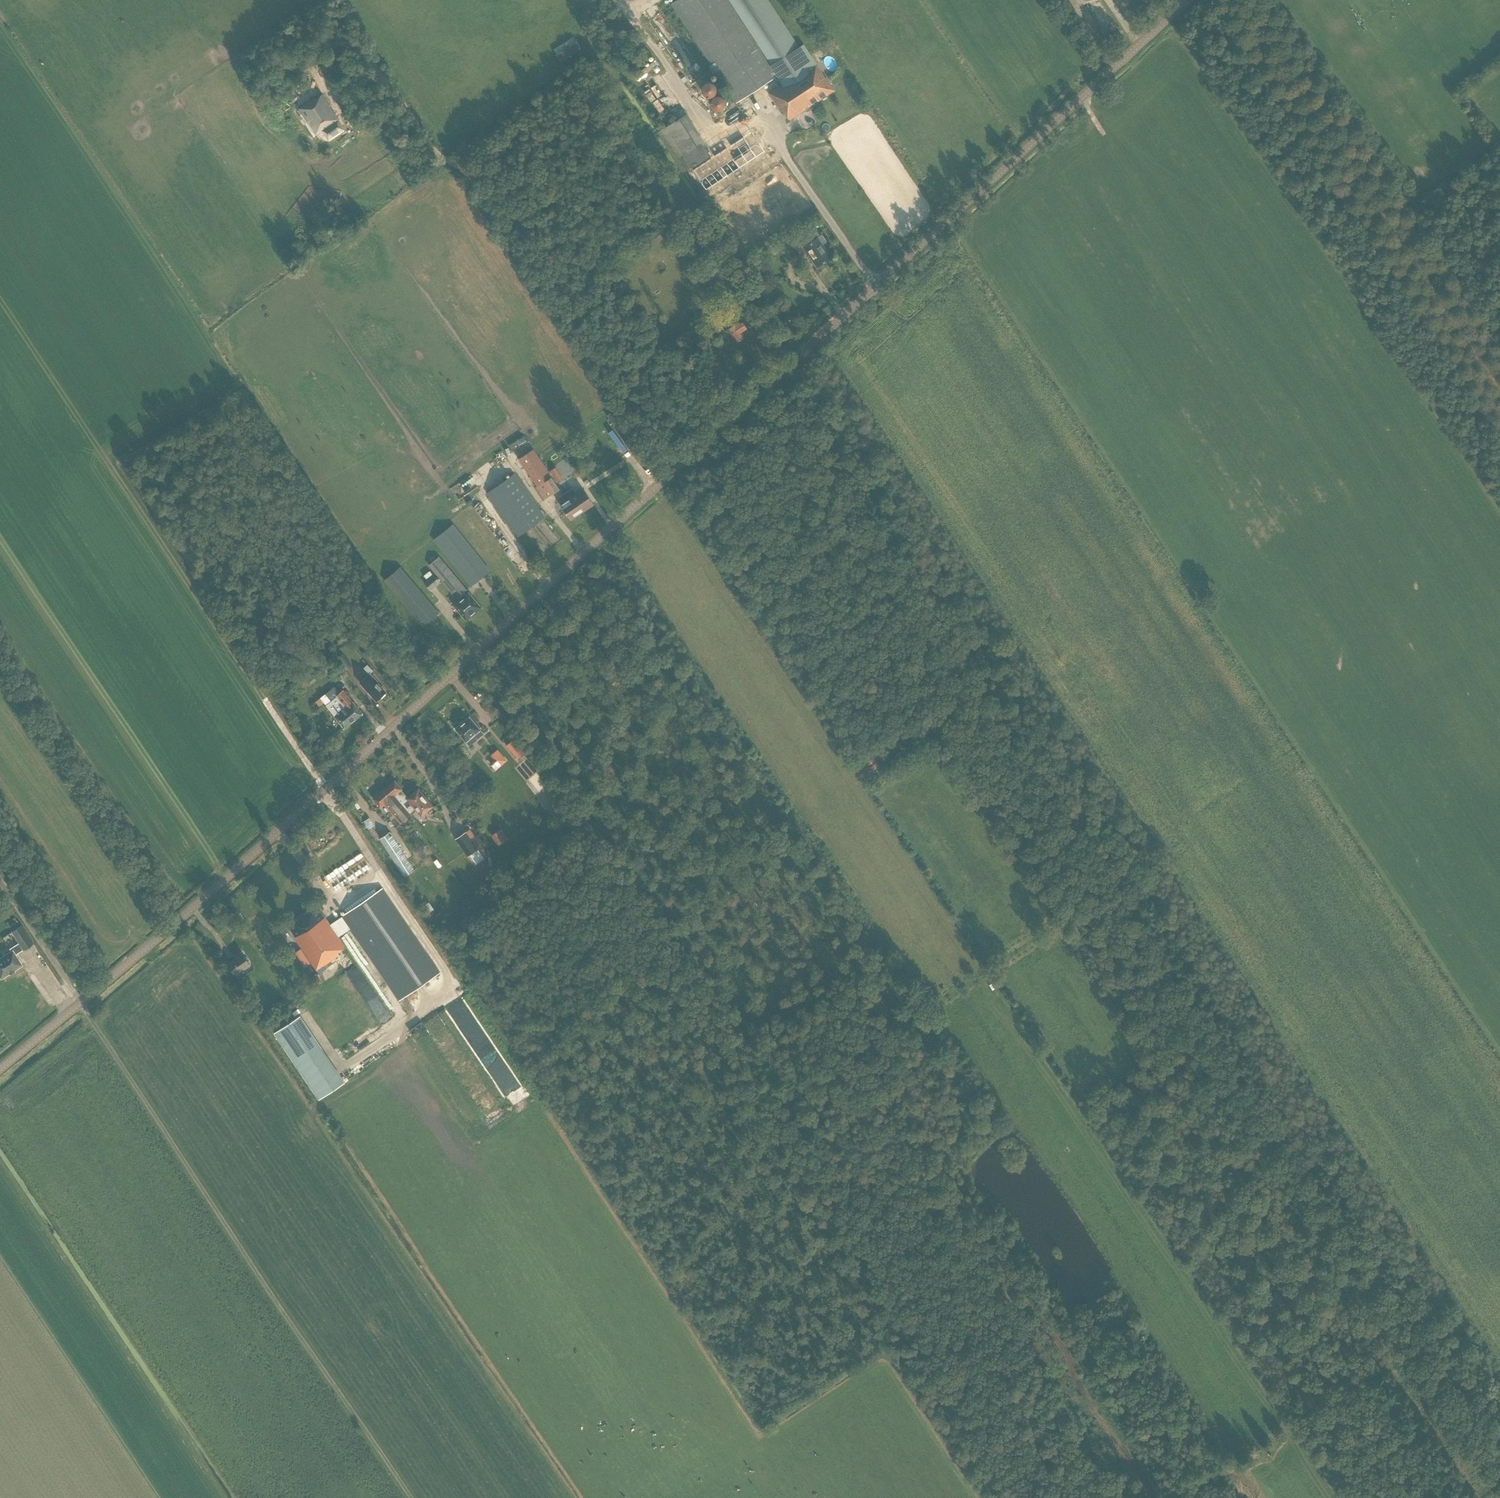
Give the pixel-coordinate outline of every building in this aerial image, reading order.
[(768,0),(678,0),(672,4),(737,103),(778,75),(784,84),(769,94),(782,114),(785,113),(790,120),(835,91),(826,77),(823,79),(815,66),(815,64),(816,64),(803,45),(799,48),(768,0)] [(316,135),(323,131),(329,141),(345,130),(335,114),(336,114),(323,94),(316,99),(315,98),(299,109),(316,135)] [(688,114),(661,131),(686,170),(713,154),(688,114)] [(713,154),(686,170),(699,191),(758,154),(746,134),(713,154)] [(820,236),(818,232),(811,236),(810,235),(812,234),(809,229),(798,237),(801,241),(805,247),(804,247),(813,261),(812,262),(818,270),(825,265),(823,263),(831,257),(823,245),(827,242),(822,235),(820,236)] [(787,243),(797,256),(804,251),(794,237),(787,243)] [(740,341),(743,339),(743,337),(745,336),(742,331),(747,328),(743,321),(742,321),(737,313),(735,310),(730,313),(732,316),(736,323),(728,329),(737,342),(738,341),(740,341)] [(509,446),(513,451),(527,443),(524,437),(509,446)] [(534,450),(519,459),(537,487),(536,487),(545,499),(560,489),(539,458),(534,450)] [(558,483),(564,479),(555,466),(549,471),(558,483)] [(545,517),(528,493),(514,474),(488,493),(519,537),(545,517)] [(565,493),(567,495),(566,496),(580,515),(594,505),(584,490),(578,494),(573,488),(565,493)] [(565,493),(557,499),(562,505),(561,506),(571,520),(580,515),(566,496),(567,495),(565,493)] [(485,526),(497,522),(490,505),(479,509),(485,526)] [(452,525),(434,540),(472,586),(491,571),(453,525),(452,525)] [(467,590),(439,557),(430,565),(457,598),(458,598),(458,597),(460,600),(466,595),(464,592),(467,590)] [(400,567),(385,580),(424,626),(439,613),(400,567)] [(441,582),(434,575),(425,583),(431,590),(441,582)] [(482,608),(469,592),(466,595),(460,600),(454,605),(466,620),(482,608)] [(343,653),(336,659),(346,671),(353,665),(343,653)] [(320,666),(326,674),(338,665),(332,658),(320,666)] [(306,678),(311,685),(317,682),(312,674),(306,678)] [(376,682),(377,681),(371,674),(362,683),(368,689),(367,690),(377,701),(386,693),(376,682)] [(344,690),(340,693),(335,687),(321,698),(327,705),(335,716),(335,717),(345,729),(363,714),(344,690)] [(470,746),(484,734),(470,717),(456,729),(470,746)] [(506,746),(518,760),(528,752),(515,738),(506,746)] [(491,757),(496,762),(491,767),(498,774),(510,764),(498,751),(491,757)] [(395,781),(395,780),(388,786),(410,813),(415,808),(422,816),(434,806),(418,789),(408,797),(402,790),(403,789),(395,780),(395,781)] [(388,786),(373,799),(380,807),(385,804),(401,823),(411,814),(410,813),(388,786)] [(456,839),(468,857),(470,856),(476,865),(489,856),(470,829),(456,839)] [(491,836),(499,846),(508,840),(501,829),(491,836)] [(399,840),(396,842),(390,832),(380,838),(405,877),(415,870),(400,848),(404,846),(399,840)] [(429,846),(415,855),(420,862),(433,853),(429,846)] [(359,854),(352,860),(356,865),(362,859),(359,854)] [(339,866),(340,872),(354,868),(352,862),(339,866)] [(339,936),(351,929),(400,1000),(440,973),(382,888),(330,923),(317,904),(286,925),(319,974),(327,968),(325,965),(340,954),(339,952),(347,947),(339,936)] [(20,926),(15,917),(6,922),(12,931),(20,926)] [(23,965),(16,955),(33,943),(22,925),(20,926),(12,931),(19,943),(9,949),(11,951),(0,958),(0,978),(1,979),(23,965)] [(243,954),(229,963),(237,975),(251,965),(243,954)] [(394,1016),(362,970),(359,972),(357,970),(352,973),(358,982),(354,985),(382,1024),(394,1016)] [(345,1083),(300,1016),(275,1033),(320,1100),(345,1083)] [(353,1076),(365,1069),(362,1064),(349,1071),(353,1076)] [(484,1118),(491,1127),(507,1115),(500,1106),(484,1118)]
